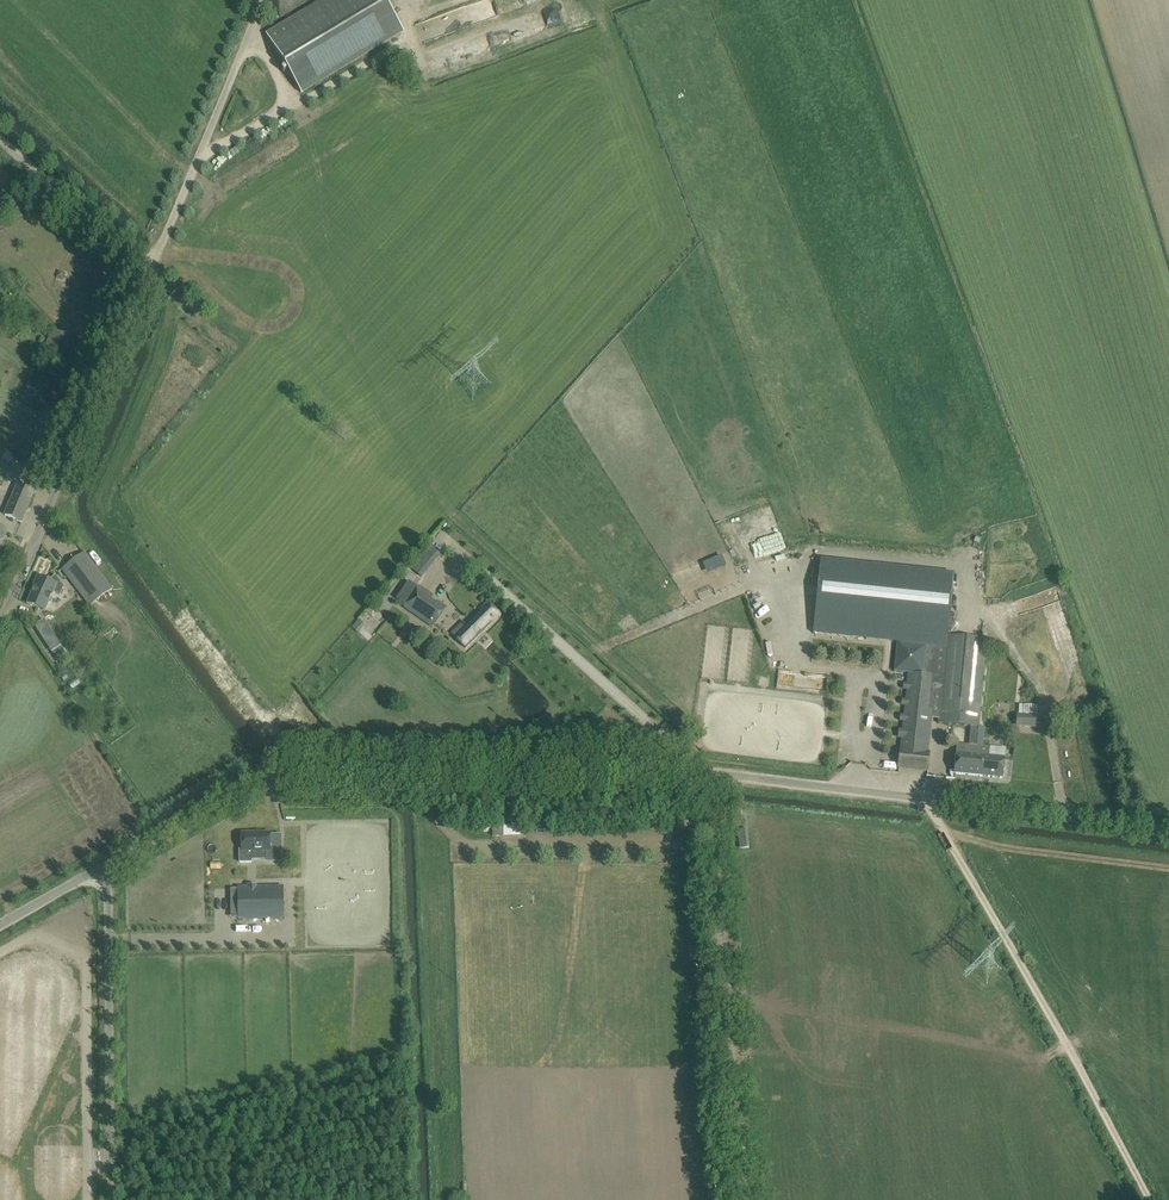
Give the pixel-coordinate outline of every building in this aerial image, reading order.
[(384,0),(330,0),(268,37),(301,94),(404,33),(384,0)] [(281,17),(308,0),(271,0),(281,17)] [(502,22),(442,53),(448,65),(508,34),(502,22)] [(34,492),(17,485),(5,515),(21,522),(34,492)] [(778,524),(774,505),(748,510),(751,522),(747,523),(751,540),(780,534),(778,524)] [(423,577),(443,556),(432,546),(412,567),(423,577)] [(702,553),(705,561),(720,557),(717,548),(702,553)] [(113,589),(85,552),(62,569),(90,606),(113,589)] [(704,563),(708,574),(729,566),(725,555),(704,563)] [(947,636),(954,574),(821,560),(814,622),(947,636)] [(45,612),(54,592),(60,595),(63,587),(55,576),(49,581),(38,577),(34,586),(35,587),(28,604),(45,612)] [(417,588),(405,605),(434,625),(446,608),(446,607),(438,602),(417,588)] [(454,636),(466,648),(500,615),(488,603),(454,636)] [(939,718),(938,723),(971,726),(979,727),(987,646),(987,640),(947,636),(946,649),(945,651),(939,718)] [(897,647),(894,672),(908,674),(908,677),(905,700),(905,706),(904,715),(903,722),(900,750),(901,750),(899,768),(927,771),(929,753),(928,753),(929,743),(928,743),(931,717),(939,718),(945,651),(946,649),(897,643),(897,647)] [(791,686),(792,672),(780,671),(779,685),(791,686)] [(1038,724),(1038,716),(1016,714),(1016,723),(1038,724)] [(971,726),(970,745),(977,746),(979,727),(971,726)] [(978,746),(977,746),(970,745),(957,744),(954,774),(980,776),(982,756),(977,756),(978,746)] [(1003,778),(1005,749),(978,746),(977,756),(982,756),(980,776),(1003,778)] [(503,826),(522,826),(522,807),(493,808),(493,836),(503,836),(503,826)] [(242,850),(240,850),(240,862),(251,862),(251,853),(265,853),(265,851),(270,851),(270,833),(242,833),(242,850)] [(248,888),(238,888),(239,919),(283,918),(283,887),(257,887),(257,885),(248,885),(248,888)]
